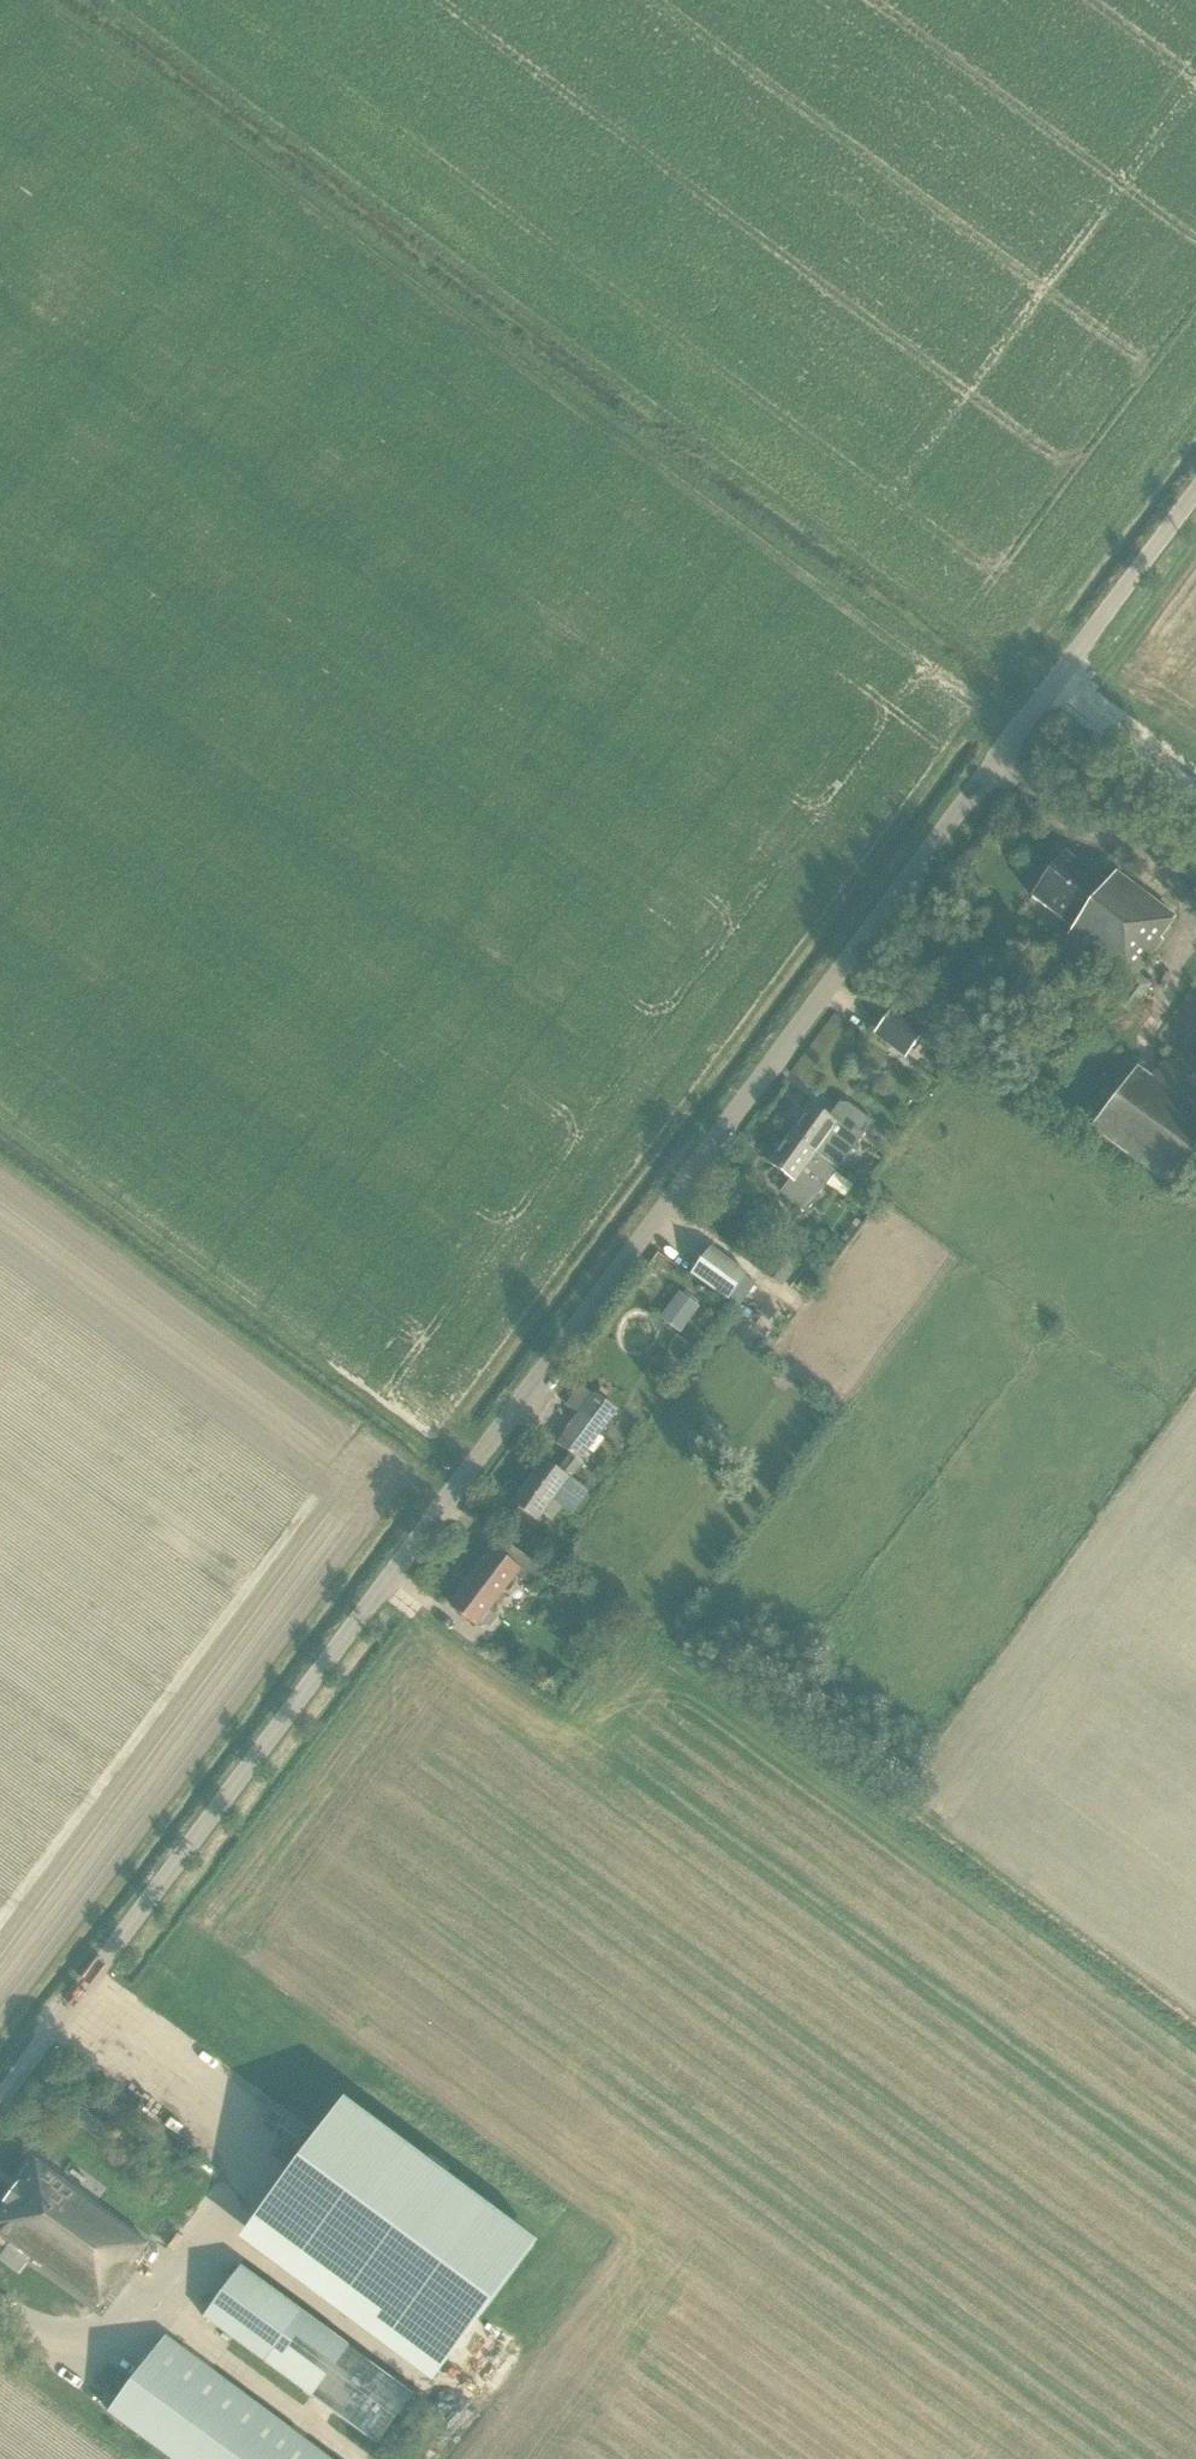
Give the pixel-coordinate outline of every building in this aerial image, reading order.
[(1067,852),(1033,898),(1074,928),(1065,941),(1129,988),(1166,941),(1163,939),(1178,918),(1117,871),(1108,880),(1067,852)] [(874,1035),(906,1058),(927,1029),(895,1006),(874,1035)] [(1135,1071),(1092,1127),(1171,1187),(1195,1154),(1195,1088),(1187,1081),(1178,1095),(1138,1066),(1135,1071)] [(840,1103),(831,1116),(812,1103),(790,1134),(839,1169),(874,1122),(850,1103),(840,1103)] [(808,1211),(839,1169),(790,1134),(769,1163),(794,1180),(783,1193),(808,1211)] [(729,1300),(749,1272),(712,1246),(692,1273),(729,1300)] [(689,1274),(681,1285),(704,1302),(712,1291),(689,1274)] [(679,1290),(671,1302),(691,1317),(700,1305),(679,1290)] [(582,1461),(606,1428),(619,1410),(595,1392),(592,1396),(585,1391),(575,1405),(581,1409),(557,1443),(571,1453),(559,1469),(546,1458),(513,1503),(539,1522),(549,1511),(556,1516),(580,1485),(572,1479),(584,1462),(582,1461)] [(512,1544),(503,1554),(494,1547),(451,1607),(479,1627),(519,1574),(534,1585),(545,1569),(512,1544)] [(493,2302),(537,2242),(344,2100),(300,2159),(256,2219),(449,2361),(493,2302)] [(37,2160),(34,2163),(29,2163),(21,2174),(24,2176),(0,2209),(0,2235),(99,2308),(115,2289),(116,2290),(151,2244),(37,2160)] [(242,2266),(205,2317),(378,2445),(416,2394),(242,2266)] [(168,2334),(109,2416),(168,2458),(333,2458),(168,2334)]
